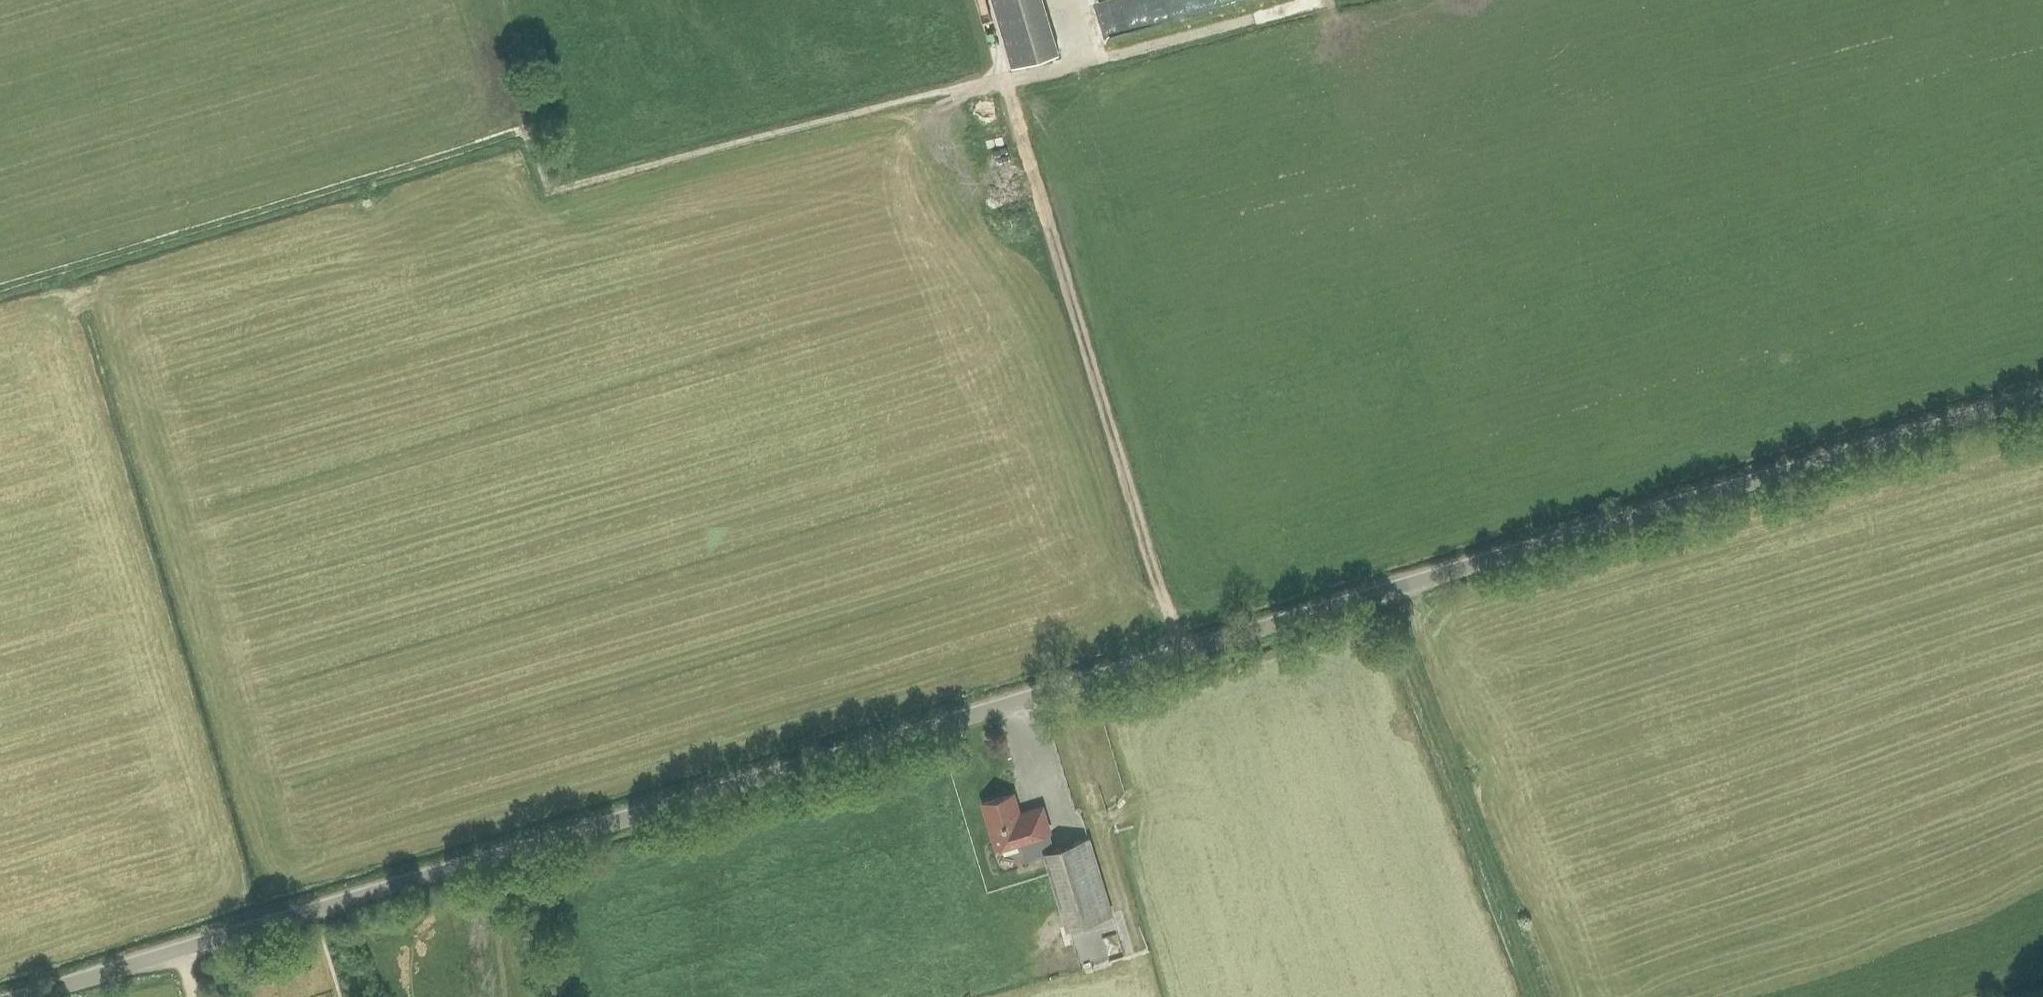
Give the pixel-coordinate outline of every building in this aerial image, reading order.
[(1059,0),(1004,0),(1020,64),(1072,51),(1059,0)] [(1016,792),(986,801),(994,827),(992,828),(996,842),(999,841),(1000,846),(1019,840),(1025,861),(1050,854),(1071,925),(1114,912),(1092,837),(1058,847),(1045,805),(1022,812),(1016,792)]
